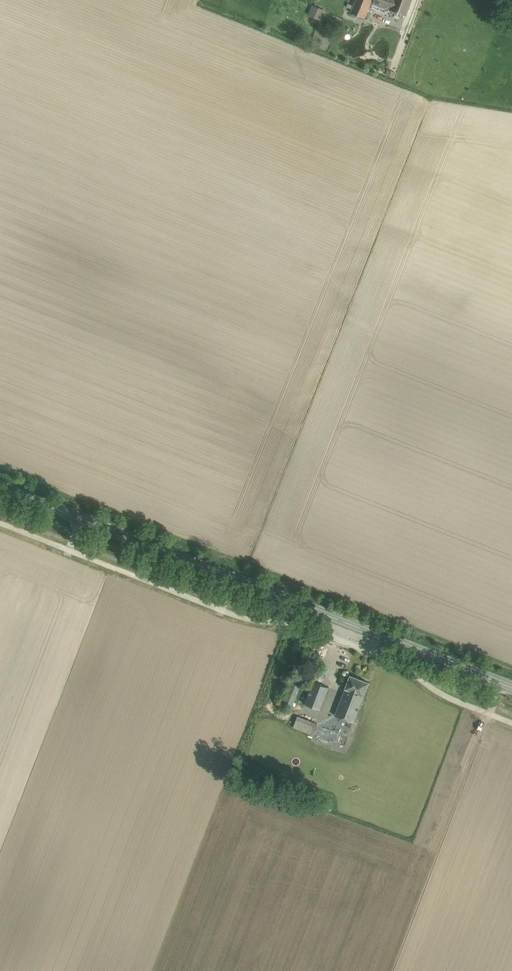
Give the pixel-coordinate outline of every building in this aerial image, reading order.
[(364,18),(371,0),(356,0),(351,13),(364,18)] [(406,15),(412,0),(375,0),(374,3),(406,15)] [(309,7),(306,14),(317,19),(322,7),(314,4),(312,8),(309,7)] [(335,715),(354,722),(369,682),(351,675),(335,715)] [(301,685),(290,681),(281,703),(292,707),(301,685)] [(305,704),(320,709),(329,687),(313,681),(305,704)] [(297,714),(292,726),(313,734),(318,722),(297,714)]
